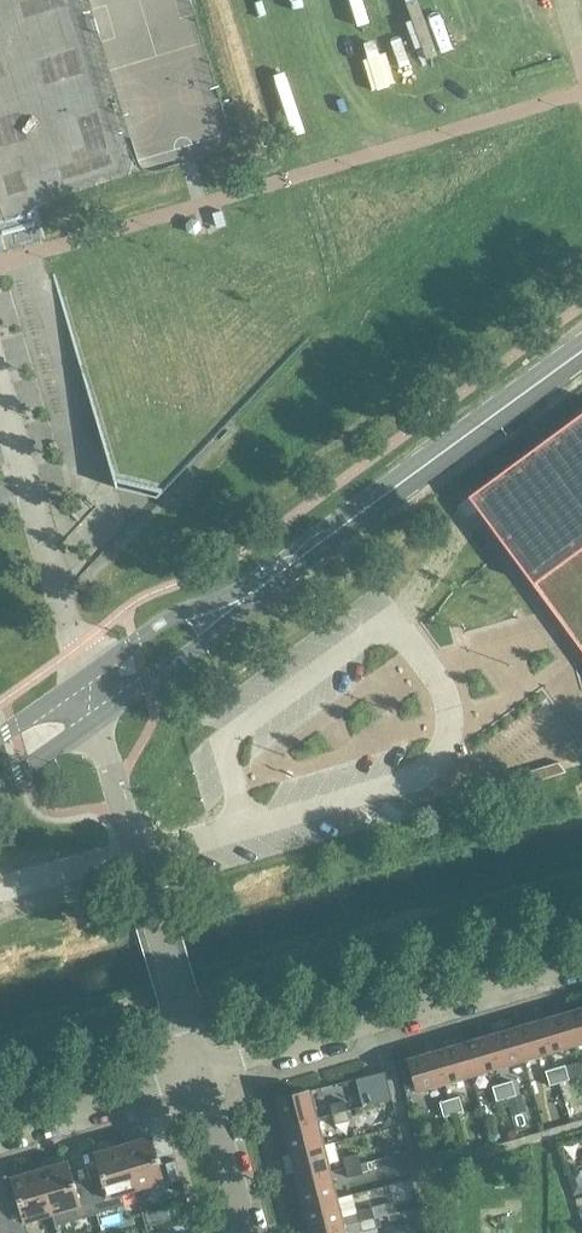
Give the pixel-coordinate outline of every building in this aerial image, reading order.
[(308,336),(54,274),(60,293),(114,478),(117,486),(157,494),(162,489),(229,419),(294,351),(308,336)] [(466,497),(531,585),(581,547),(581,411),(466,497)] [(73,463),(76,477),(96,472),(93,458),(73,463)] [(489,783),(492,794),(566,773),(564,770),(565,770),(559,762),(489,783)] [(581,1045),(581,1009),(567,1013),(577,1047),(581,1045)] [(550,1054),(577,1047),(567,1013),(541,1021),(550,1054)] [(524,1062),(550,1054),(541,1021),(514,1029),(524,1062)] [(498,1070),(524,1062),(514,1029),(488,1037),(498,1070)] [(471,1078),(498,1070),(488,1037),(461,1044),(471,1078)] [(445,1086),(471,1078),(461,1044),(435,1052),(445,1086)] [(417,1094),(445,1086),(435,1052),(407,1060),(417,1094)] [(564,1065),(554,1068),(559,1083),(569,1080),(564,1065)] [(559,1083),(554,1068),(544,1071),(549,1086),(559,1083)] [(512,1081),(502,1084),(506,1099),(516,1096),(512,1081)] [(506,1099),(502,1084),(492,1087),(496,1102),(506,1099)] [(318,1118),(311,1090),(277,1098),(284,1126),(318,1118)] [(516,1096),(506,1099),(511,1115),(525,1111),(520,1094),(516,1096)] [(459,1096),(449,1099),(453,1114),(463,1111),(459,1096)] [(453,1114),(449,1099),(439,1102),(443,1117),(453,1114)] [(329,1104),(331,1114),(347,1110),(344,1100),(329,1104)] [(349,1121),(347,1110),(331,1114),(334,1124),(349,1121)] [(284,1126),(291,1153),(324,1145),(318,1118),(284,1126)] [(150,1136),(122,1144),(135,1190),(164,1182),(150,1136)] [(120,1194),(135,1190),(122,1144),(93,1153),(99,1173),(86,1177),(97,1214),(124,1206),(120,1194)] [(291,1153),(297,1180),(331,1171),(324,1145),(291,1153)] [(342,1157),(345,1168),(360,1164),(358,1154),(342,1157)] [(97,1214),(86,1177),(73,1181),(67,1161),(38,1169),(52,1215),(66,1210),(69,1222),(97,1214)] [(360,1164),(345,1168),(347,1178),(363,1174),(360,1164)] [(3,1202),(12,1232),(28,1232),(24,1223),(52,1215),(38,1169),(10,1177),(16,1198),(3,1202)] [(568,1174),(574,1194),(581,1191),(581,1175),(581,1170),(568,1174)] [(331,1171),(297,1180),(304,1207),(338,1198),(331,1171)] [(311,1232),(313,1232),(345,1225),(342,1215),(338,1198),(304,1207),(311,1232)] [(3,1202),(0,1202),(0,1232),(12,1232),(3,1202)] [(392,1202),(385,1204),(387,1214),(395,1212),(392,1202)] [(356,1211),(359,1221),(374,1218),(371,1208),(356,1211)] [(356,1211),(342,1215),(345,1225),(359,1221),(356,1211)] [(376,1228),(374,1218),(359,1221),(361,1232),(376,1228)] [(345,1225),(347,1232),(355,1232),(361,1232),(359,1221),(345,1225)] [(406,1223),(404,1226),(405,1232),(416,1232),(413,1221),(406,1223)]
